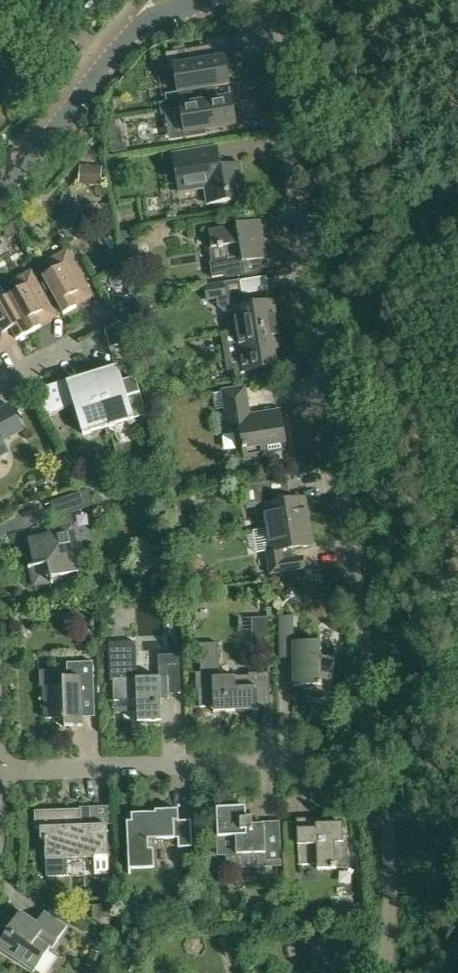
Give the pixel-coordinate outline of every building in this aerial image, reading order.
[(193,49),(186,50),(161,55),(164,70),(169,69),(174,94),(204,89),(204,88),(225,85),(220,58),(199,62),(195,60),(193,49)] [(165,115),(177,112),(183,140),(204,136),(203,130),(233,125),(228,98),(209,102),(206,99),(204,89),(174,94),(161,96),(165,115)] [(178,190),(207,185),(210,204),(244,198),(238,163),(225,165),(220,162),(218,149),(173,156),(178,190)] [(102,166),(80,165),(78,185),(100,186),(102,166)] [(213,247),(210,247),(212,263),(210,263),(212,275),(213,277),(223,276),(227,278),(244,276),(242,262),(265,258),(259,220),(236,224),(236,227),(210,231),(213,247)] [(152,250),(152,248),(151,245),(150,242),(148,240),(145,238),(142,237),(139,237),(136,237),(134,238),(131,239),(129,241),(128,243),(126,245),(126,248),(126,252),(126,255),(128,257),(130,260),(132,261),(134,262),(136,263),(139,263),(142,263),(145,262),(148,260),(150,258),(151,255),(152,252),(152,250)] [(73,302),(92,292),(68,249),(47,260),(53,271),(43,276),(64,314),(76,307),(73,302)] [(17,291),(8,296),(29,334),(40,327),(38,322),(56,312),(32,269),(11,280),(17,291)] [(229,312),(234,311),(237,331),(276,324),(273,301),(244,306),(240,280),(224,283),(224,284),(204,287),(206,300),(221,298),(222,307),(229,312)] [(13,335),(16,340),(29,334),(8,296),(0,300),(0,343),(13,335)] [(131,300),(135,309),(149,303),(146,296),(131,300)] [(130,298),(113,307),(121,321),(133,315),(130,298)] [(133,315),(121,321),(105,330),(110,347),(137,339),(133,315)] [(236,382),(276,376),(274,362),(252,365),(250,353),(280,348),(276,324),(237,331),(221,334),(226,369),(233,368),(236,382)] [(134,418),(127,397),(140,393),(135,379),(122,382),(117,366),(92,374),(108,426),(134,418)] [(83,434),(108,426),(92,374),(67,381),(68,386),(61,388),(59,384),(43,389),(55,410),(66,404),(65,402),(73,400),(83,434)] [(267,456),(266,454),(286,451),(280,410),(250,415),(245,387),(222,390),(225,414),(222,414),(225,432),(239,430),(244,460),(267,456)] [(8,454),(1,442),(22,430),(8,405),(0,410),(0,458),(8,454)] [(259,506),(255,507),(259,530),(269,528),(308,522),(305,498),(280,502),(279,493),(290,491),(288,478),(256,484),(259,505),(259,506)] [(87,490),(51,503),(57,530),(49,532),(49,534),(28,539),(34,566),(29,568),(34,587),(52,582),(51,578),(79,571),(76,559),(82,558),(71,513),(93,506),(87,490)] [(267,543),(266,548),(266,553),(267,553),(270,575),(302,570),(300,557),(289,559),(287,550),(312,546),(308,522),(269,528),(271,543),(267,543)] [(252,618),(253,642),(269,642),(267,607),(260,608),(260,617),(252,618)] [(279,625),(279,642),(294,642),(294,625),(294,616),(279,616),(279,625)] [(158,655),(159,677),(137,678),(136,642),(109,643),(111,679),(113,679),(114,701),(137,700),(138,722),(162,721),(161,699),(165,699),(168,699),(168,694),(180,694),(179,654),(158,655)] [(321,642),(294,642),(279,642),(279,658),(294,658),(294,687),(299,687),(308,696),(315,699),(320,699),(326,696),(329,689),(335,657),(321,657),(321,642)] [(259,710),(258,688),(269,687),(269,691),(270,691),(269,673),(249,674),(249,676),(221,677),(219,643),(200,643),(201,672),(196,672),(197,689),(198,689),(199,707),(213,706),(214,712),(259,710)] [(82,710),(95,709),(93,662),(67,663),(67,677),(62,677),(63,686),(44,686),(45,719),(64,718),(65,727),(82,726),(82,710)] [(217,808),(218,837),(218,856),(227,855),(228,869),(282,866),(280,823),(255,824),(254,817),(246,817),(246,807),(217,808)] [(81,809),(57,810),(35,811),(35,829),(40,829),(41,839),(45,839),(47,876),(48,876),(66,875),(66,858),(108,856),(107,825),(82,826),(81,809)] [(178,847),(192,846),(191,820),(179,821),(178,810),(155,811),(155,813),(132,814),(132,822),(127,822),(129,871),(155,870),(154,850),(149,850),(148,840),(178,838),(178,847)] [(315,837),(297,838),(298,865),(317,864),(317,869),(348,868),(347,835),(343,835),(343,823),(321,823),(321,822),(315,823),(315,827),(315,828),(315,837)] [(115,904),(92,905),(92,919),(115,918),(115,904)] [(0,942),(0,949),(21,963),(33,972),(35,969),(48,951),(50,947),(52,948),(67,926),(45,911),(37,922),(21,911),(0,942)] [(103,954),(92,950),(85,965),(96,970),(103,954)]
